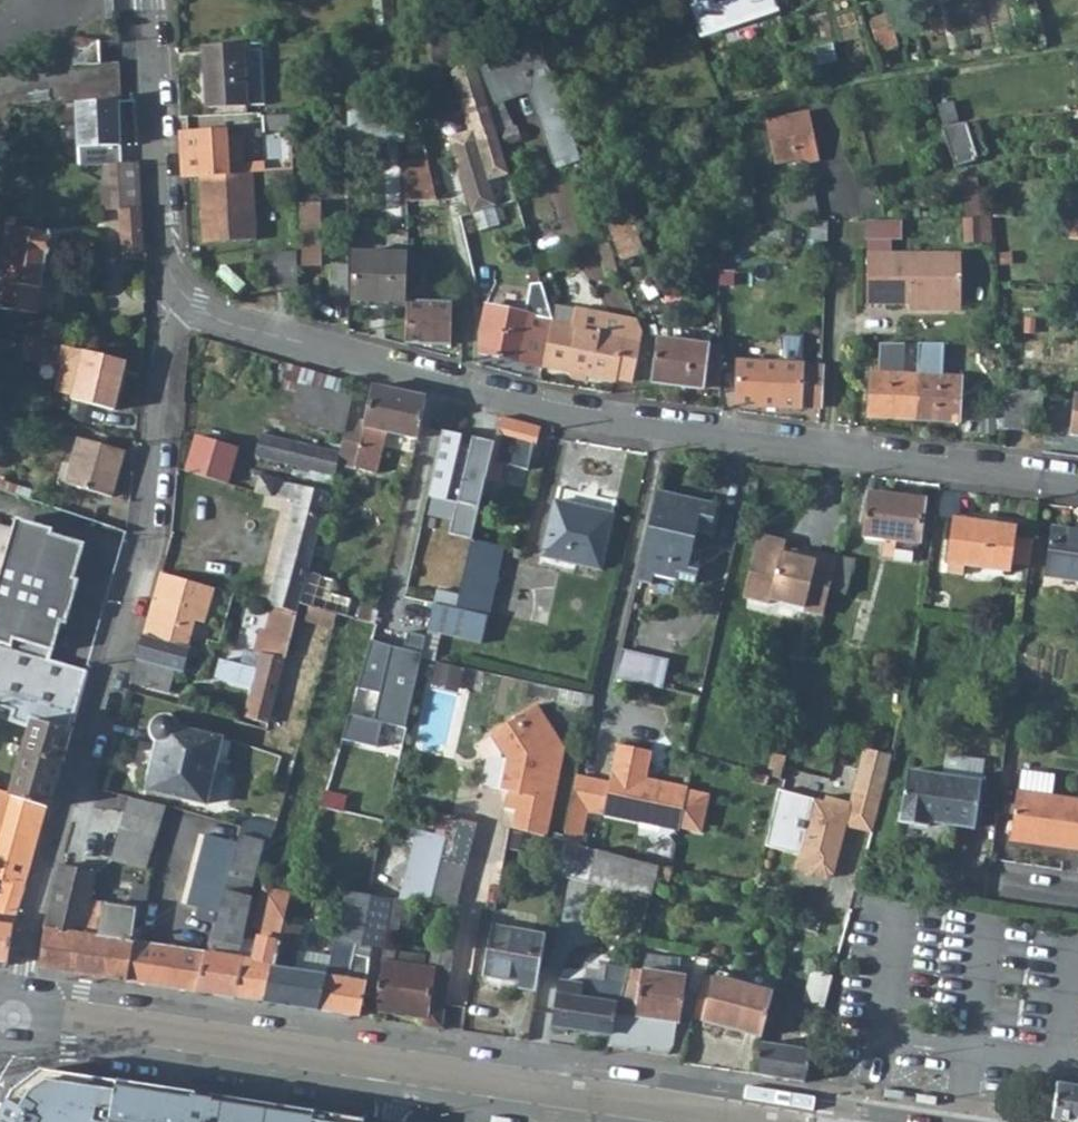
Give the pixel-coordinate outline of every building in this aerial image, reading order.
[(700,35),(778,8),(776,0),(727,0),(727,1),(703,9),(700,0),(685,0),(700,35)] [(898,46),(888,15),(869,21),(879,52),(898,46)] [(574,139),(537,36),(478,57),(492,98),(532,84),(553,146),(574,139)] [(73,42),(74,64),(99,63),(98,41),(73,42)] [(451,53),(450,41),(432,42),(433,54),(451,53)] [(263,106),(260,43),(203,46),(204,68),(198,68),(200,92),(205,92),(206,109),(263,106)] [(832,44),(814,48),(819,66),(837,61),(832,44)] [(814,48),(804,51),(809,69),(819,66),(814,48)] [(451,61),(451,53),(433,54),(434,62),(451,61)] [(487,181),(508,175),(472,59),(471,54),(450,72),(468,132),(448,138),(471,214),(494,206),(487,181)] [(429,90),(416,102),(420,122),(441,103),(429,90)] [(343,99),(330,100),(330,111),(344,110),(343,99)] [(78,102),(78,165),(104,165),(120,163),(119,100),(78,102)] [(942,125),(957,120),(952,102),(937,106),(942,125)] [(347,144),(405,141),(404,107),(347,110),(347,144)] [(819,161),(809,111),(766,120),(775,164),(795,160),(796,166),(819,161)] [(290,131),(289,114),(262,115),(263,133),(290,131)] [(976,157),(965,122),(942,125),(956,166),(974,160),(973,158),(976,157)] [(180,132),(183,178),(199,177),(252,173),(264,172),(293,170),(292,161),(242,164),(227,165),(225,136),(225,129),(180,132)] [(225,136),(227,165),(242,164),(241,135),(225,136)] [(553,146),(556,154),(576,147),(574,139),(553,146)] [(410,160),(409,201),(437,199),(428,159),(410,160)] [(104,165),(102,211),(119,209),(140,208),(137,163),(120,163),(104,165)] [(294,183),(293,170),(264,172),(265,184),(294,183)] [(306,170),(306,182),(315,181),(315,170),(306,170)] [(252,173),(199,177),(203,243),(256,240),(252,173)] [(977,193),(974,178),(967,179),(960,182),(963,196),(977,193)] [(727,185),(732,221),(750,218),(744,182),(727,185)] [(787,222),(818,216),(817,210),(812,187),(781,193),(787,222)] [(606,212),(627,204),(622,191),(601,198),(606,212)] [(977,193),(963,196),(966,216),(981,215),(977,193)] [(299,203),(300,264),(320,264),(319,202),(299,203)] [(644,252),(627,204),(606,212),(605,212),(622,260),(644,252)] [(119,209),(122,259),(143,258),(140,208),(119,209)] [(494,208),(474,214),(479,229),(498,223),(494,208)] [(964,218),(965,226),(980,225),(981,241),(992,241),(990,217),(964,218)] [(0,273),(0,308),(39,312),(46,254),(48,254),(50,235),(49,235),(49,231),(15,227),(16,220),(7,219),(0,273)] [(1062,219),(1061,237),(1077,238),(1077,219),(1062,219)] [(828,222),(828,220),(812,221),(811,239),(827,240),(828,222)] [(867,254),(890,254),(891,239),(900,239),(900,222),(867,222),(867,254)] [(981,241),(980,225),(965,226),(965,242),(981,241)] [(827,248),(827,240),(811,239),(811,247),(827,248)] [(599,245),(608,276),(617,274),(608,242),(599,245)] [(265,286),(297,285),(296,252),(263,253),(265,286)] [(350,301),(406,302),(407,254),(352,252),(350,301)] [(960,309),(960,254),(890,254),(867,254),(866,254),(866,303),(909,303),(921,303),(921,309),(960,309)] [(332,266),(332,297),(348,296),(348,265),(332,266)] [(452,303),(406,302),(404,343),(451,345),(452,303)] [(571,326),(575,307),(561,304),(558,323),(571,326)] [(476,352),(542,366),(552,320),(486,306),(476,352)] [(558,323),(553,322),(544,366),(614,380),(615,378),(623,339),(618,316),(575,307),(571,326),(558,323)] [(638,320),(618,316),(623,339),(615,378),(632,381),(643,332),(638,320)] [(204,338),(193,335),(189,341),(188,353),(198,353),(203,349),(204,338)] [(658,338),(652,383),(702,389),(703,387),(720,390),(721,346),(708,345),(658,338)] [(36,339),(32,355),(58,361),(62,345),(36,339)] [(868,417),(913,420),(915,374),(916,360),(917,343),(893,343),(892,359),(906,360),(906,374),(870,372),(868,417)] [(938,362),(938,343),(917,343),(916,360),(938,362)] [(74,393),(72,399),(114,409),(126,361),(84,350),(78,377),(74,393)] [(735,405),(800,408),(800,406),(820,407),(822,366),(802,365),(802,364),(737,361),(735,405)] [(341,379),(290,364),(282,389),(298,393),(291,421),(342,434),(351,398),(337,394),(341,379)] [(67,374),(63,390),(74,393),(78,377),(67,374)] [(960,377),(915,374),(913,420),(958,422),(960,377)] [(426,397),(374,385),(366,421),(349,417),(340,453),(337,464),(355,469),(355,467),(377,473),(384,446),(414,453),(426,397)] [(1041,405),(1041,390),(1005,389),(1004,429),(1028,430),(1028,405),(1041,405)] [(1074,392),(1069,434),(1077,435),(1077,392),(1074,392)] [(538,426),(501,417),(494,441),(486,479),(499,482),(509,443),(533,449),(538,426)] [(494,441),(439,430),(425,496),(453,504),(446,534),(472,538),(486,479),(494,441)] [(340,453),(263,434),(257,457),(334,476),(337,464),(340,453)] [(236,448),(197,436),(186,471),(225,483),(236,448)] [(78,437),(65,483),(112,496),(124,450),(78,437)] [(259,476),(252,474),(250,484),(256,486),(259,476)] [(275,480),(259,476),(256,486),(254,492),(271,496),(271,494),(275,480)] [(294,485),(275,480),(271,494),(290,499),(294,485)] [(329,494),(294,485),(290,499),(295,500),(292,510),(294,510),(269,604),(273,605),(297,612),(299,603),(308,572),(329,494)] [(717,503),(657,489),(636,580),(651,584),(653,574),(677,580),(677,578),(694,582),(696,576),(697,576),(701,556),(691,554),(697,530),(710,533),(717,503)] [(924,498),(869,492),(864,536),(919,543),(924,498)] [(613,513),(555,499),(542,555),(600,569),(613,513)] [(1028,567),(1032,542),(1013,539),(1014,528),(954,519),(946,572),(962,575),(964,566),(1008,572),(1009,564),(1028,567)] [(12,646),(14,638),(52,649),(60,623),(73,578),(83,543),(13,522),(12,528),(0,524),(0,642),(12,646)] [(1051,526),(1050,532),(1077,536),(1077,530),(1051,526)] [(1050,532),(1043,576),(1077,581),(1077,536),(1050,532)] [(785,542),(758,534),(742,596),(769,603),(770,599),(802,607),(802,610),(822,615),(828,589),(836,558),(817,553),(816,555),(795,550),(794,556),(782,552),(783,547),(785,542)] [(504,546),(472,538),(455,608),(487,616),(504,546)] [(795,550),(783,547),(782,552),(794,556),(795,550)] [(853,559),(837,555),(836,558),(828,589),(845,593),(853,559)] [(333,579),(308,572),(299,603),(309,605),(337,614),(349,617),(376,624),(379,607),(329,592),(333,579)] [(161,573),(143,634),(129,681),(169,692),(175,669),(182,671),(188,646),(194,620),(204,623),(214,588),(161,573)] [(455,608),(434,603),(428,626),(428,628),(482,640),(487,616),(455,608)] [(297,612),(273,605),(266,630),(261,629),(255,652),(245,649),(241,664),(221,659),(216,677),(254,687),(246,717),(268,723),(297,612)] [(337,614),(309,605),(305,619),(333,627),(334,625),(337,614)] [(349,617),(337,614),(334,625),(346,628),(349,617)] [(382,719),(410,724),(427,635),(410,631),(407,644),(368,637),(348,740),(377,745),(382,719)] [(653,655),(621,648),(614,677),(646,684),(653,655)] [(668,659),(653,655),(646,684),(662,688),(668,659)] [(12,712),(8,722),(29,728),(31,723),(68,734),(87,669),(49,658),(32,717),(15,709),(20,694),(2,688),(0,688),(0,708),(12,712)] [(441,661),(435,684),(460,690),(465,667),(441,661)] [(537,704),(491,733),(506,758),(500,789),(508,791),(505,808),(516,810),(512,827),(546,836),(565,748),(537,704)] [(29,728),(11,794),(48,806),(68,734),(31,723),(29,728)] [(177,726),(163,723),(158,741),(146,790),(205,804),(217,757),(227,759),(231,741),(222,738),(177,726)] [(651,750),(617,743),(609,781),(577,775),(563,841),(580,845),(587,811),(678,830),(679,827),(701,831),(709,793),(687,789),(687,786),(657,780),(656,785),(644,783),(646,778),(651,750)] [(872,747),(865,771),(856,806),(878,812),(884,790),(887,777),(893,753),(872,747)] [(786,756),(773,752),(768,768),(774,770),(772,776),(780,778),(783,766),(786,756)] [(1021,769),(1018,791),(1016,791),(1010,838),(1077,847),(1077,799),(1051,796),(1054,774),(1021,769)] [(768,775),(752,770),(750,778),(766,783),(768,775)] [(856,806),(865,771),(859,770),(850,803),(852,803),(846,825),(872,832),(878,812),(856,806)] [(981,781),(907,770),(899,822),(927,826),(928,821),(974,827),(981,781)] [(824,801),(777,789),(765,845),(798,854),(795,863),(808,867),(812,873),(827,877),(833,873),(846,825),(852,803),(850,803),(826,796),(824,801)] [(7,962),(13,925),(25,887),(48,806),(11,794),(0,790),(0,879),(2,880),(0,887),(0,961),(7,962)] [(1015,795),(1005,793),(1002,812),(1013,813),(1015,795)] [(166,806),(130,797),(125,813),(161,823),(166,806)] [(161,823),(125,813),(112,860),(147,870),(161,823)] [(441,814),(436,834),(446,836),(444,847),(430,902),(455,905),(476,823),(441,814)] [(260,821),(244,818),(242,827),(240,834),(258,840),(260,821)] [(417,830),(411,829),(408,841),(414,843),(400,899),(410,900),(430,902),(444,847),(446,836),(436,834),(417,829),(417,830)] [(530,835),(513,832),(511,846),(527,849),(530,835)] [(258,840),(240,834),(237,843),(219,912),(208,953),(206,953),(197,991),(235,997),(244,959),(238,958),(251,897),(248,896),(263,841),(258,840)] [(237,843),(206,835),(187,904),(198,907),(216,912),(219,912),(237,843)] [(580,845),(563,841),(557,874),(650,899),(656,878),(659,866),(580,845)] [(808,867),(795,863),(794,868),(812,873),(808,867)] [(95,873),(59,865),(44,928),(38,967),(126,981),(135,929),(138,917),(144,918),(149,886),(143,885),(133,882),(128,906),(89,900),(95,873)] [(671,868),(659,866),(656,878),(667,881),(671,868)] [(379,883),(370,881),(367,894),(356,943),(354,955),(369,959),(372,946),(384,949),(384,948),(387,933),(392,898),(377,895),(379,883)] [(290,896),(262,890),(252,937),(258,938),(253,960),(244,959),(235,997),(265,1002),(284,922),(290,896)] [(367,894),(346,891),(330,956),(317,1010),(359,1016),(367,982),(369,959),(354,955),(356,943),(367,894)] [(400,899),(392,898),(387,933),(398,936),(400,918),(408,919),(410,900),(400,899)] [(216,912),(198,907),(195,918),(213,923),(216,912)] [(299,926),(284,922),(265,1002),(317,1010),(330,956),(296,951),(299,926)] [(546,934),(491,924),(482,974),(518,981),(517,986),(536,989),(546,934)] [(140,930),(135,929),(126,981),(197,991),(206,953),(138,943),(140,930)] [(396,950),(384,948),(384,949),(381,961),(374,1010),(425,1017),(424,1025),(442,1028),(456,937),(436,934),(431,968),(424,967),(426,955),(396,951),(396,950)] [(671,957),(645,954),(642,969),(631,968),(627,982),(618,1012),(615,1012),(612,1034),(610,1046),(666,1053),(673,1042),(676,1022),(679,1022),(686,975),(669,973),(671,957)] [(709,957),(694,955),(688,989),(699,992),(704,973),(709,957)] [(606,963),(583,961),(580,978),(603,981),(604,978),(606,963)] [(833,975),(811,969),(802,1001),(824,1007),(833,975)] [(726,973),(718,971),(716,977),(704,973),(699,992),(692,1018),(761,1036),(773,991),(725,979),(726,973)] [(579,983),(558,980),(551,1024),(612,1034),(615,1012),(618,1012),(627,982),(604,978),(603,981),(580,978),(579,983)] [(759,1042),(751,1073),(803,1081),(812,1051),(759,1042)] [(364,1121),(39,1073),(17,1089),(0,1120),(0,1121),(364,1121)] [(1056,1083),(1051,1118),(1052,1119),(1074,1121),(1077,1121),(1077,1087),(1056,1083)] [(880,1098),(903,1101),(904,1091),(881,1088),(880,1098)] [(912,1103),(936,1106),(937,1096),(914,1094),(912,1103)]
